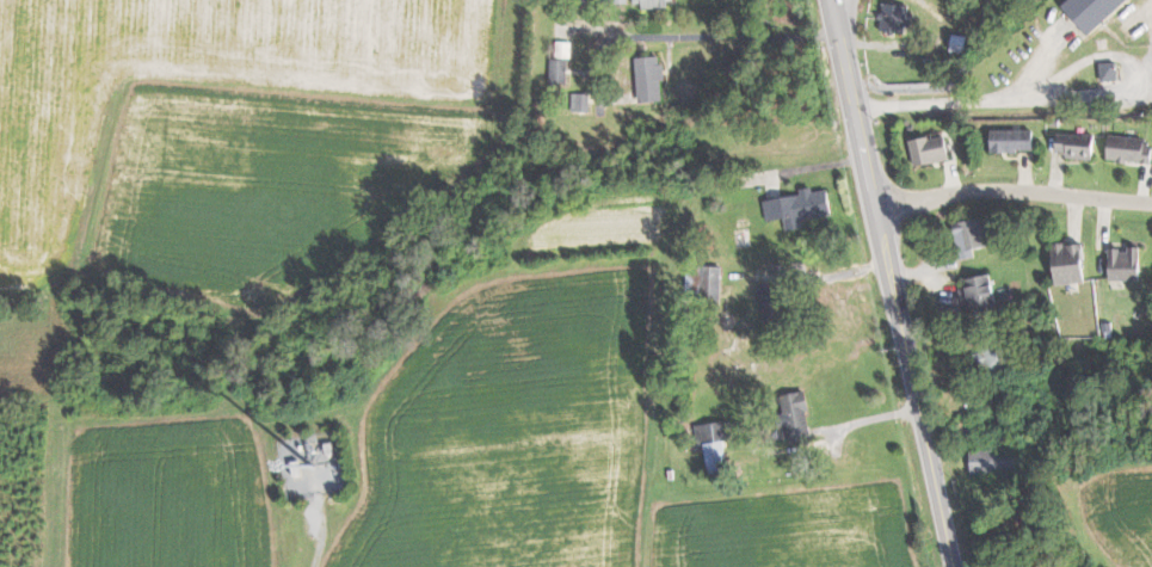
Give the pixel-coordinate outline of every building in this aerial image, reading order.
[(616,5),(632,4),(633,9),(676,6),(675,0),(616,0),(616,5)] [(1093,34),(1128,0),(1071,0),(1065,6),(1093,34)] [(909,31),(911,3),(883,2),(882,29),(909,31)] [(557,57),(573,57),(573,41),(558,41),(557,57)] [(638,56),(640,101),(666,100),(663,55),(638,56)] [(551,82),(569,83),(570,58),(552,58),(551,82)] [(1103,81),(1120,79),(1118,61),(1102,62),(1103,81)] [(572,93),(573,111),(591,110),(591,92),(572,93)] [(994,150),(1037,151),(1038,130),(995,129),(994,150)] [(952,159),(948,134),(911,140),(915,165),(952,159)] [(1098,135),(1060,134),(1059,150),(1069,151),(1068,158),(1098,159),(1098,135)] [(1149,153),(1149,137),(1111,135),(1110,160),(1151,162),(1151,153),(1149,153)] [(766,199),(769,221),(787,217),(789,230),(807,227),(806,219),(834,214),(830,188),(814,191),(814,190),(766,199)] [(961,259),(976,257),(974,248),(994,245),(990,216),(955,221),(961,259)] [(1059,285),(1090,281),(1085,241),(1054,245),(1059,285)] [(1146,246),(1132,245),(1132,248),(1112,248),(1111,279),(1144,280),(1146,246)] [(966,277),(968,287),(962,288),(965,307),(999,302),(994,273),(966,277)] [(782,283),(764,283),(763,317),(781,317),(782,283)] [(980,342),(983,375),(1009,372),(1006,339),(980,342)] [(783,394),(790,443),(814,439),(806,390),(783,394)] [(707,443),(711,473),(731,470),(726,439),(733,438),(730,420),(696,424),(698,444),(707,443)] [(972,449),(973,473),(1020,472),(1019,448),(972,449)]
